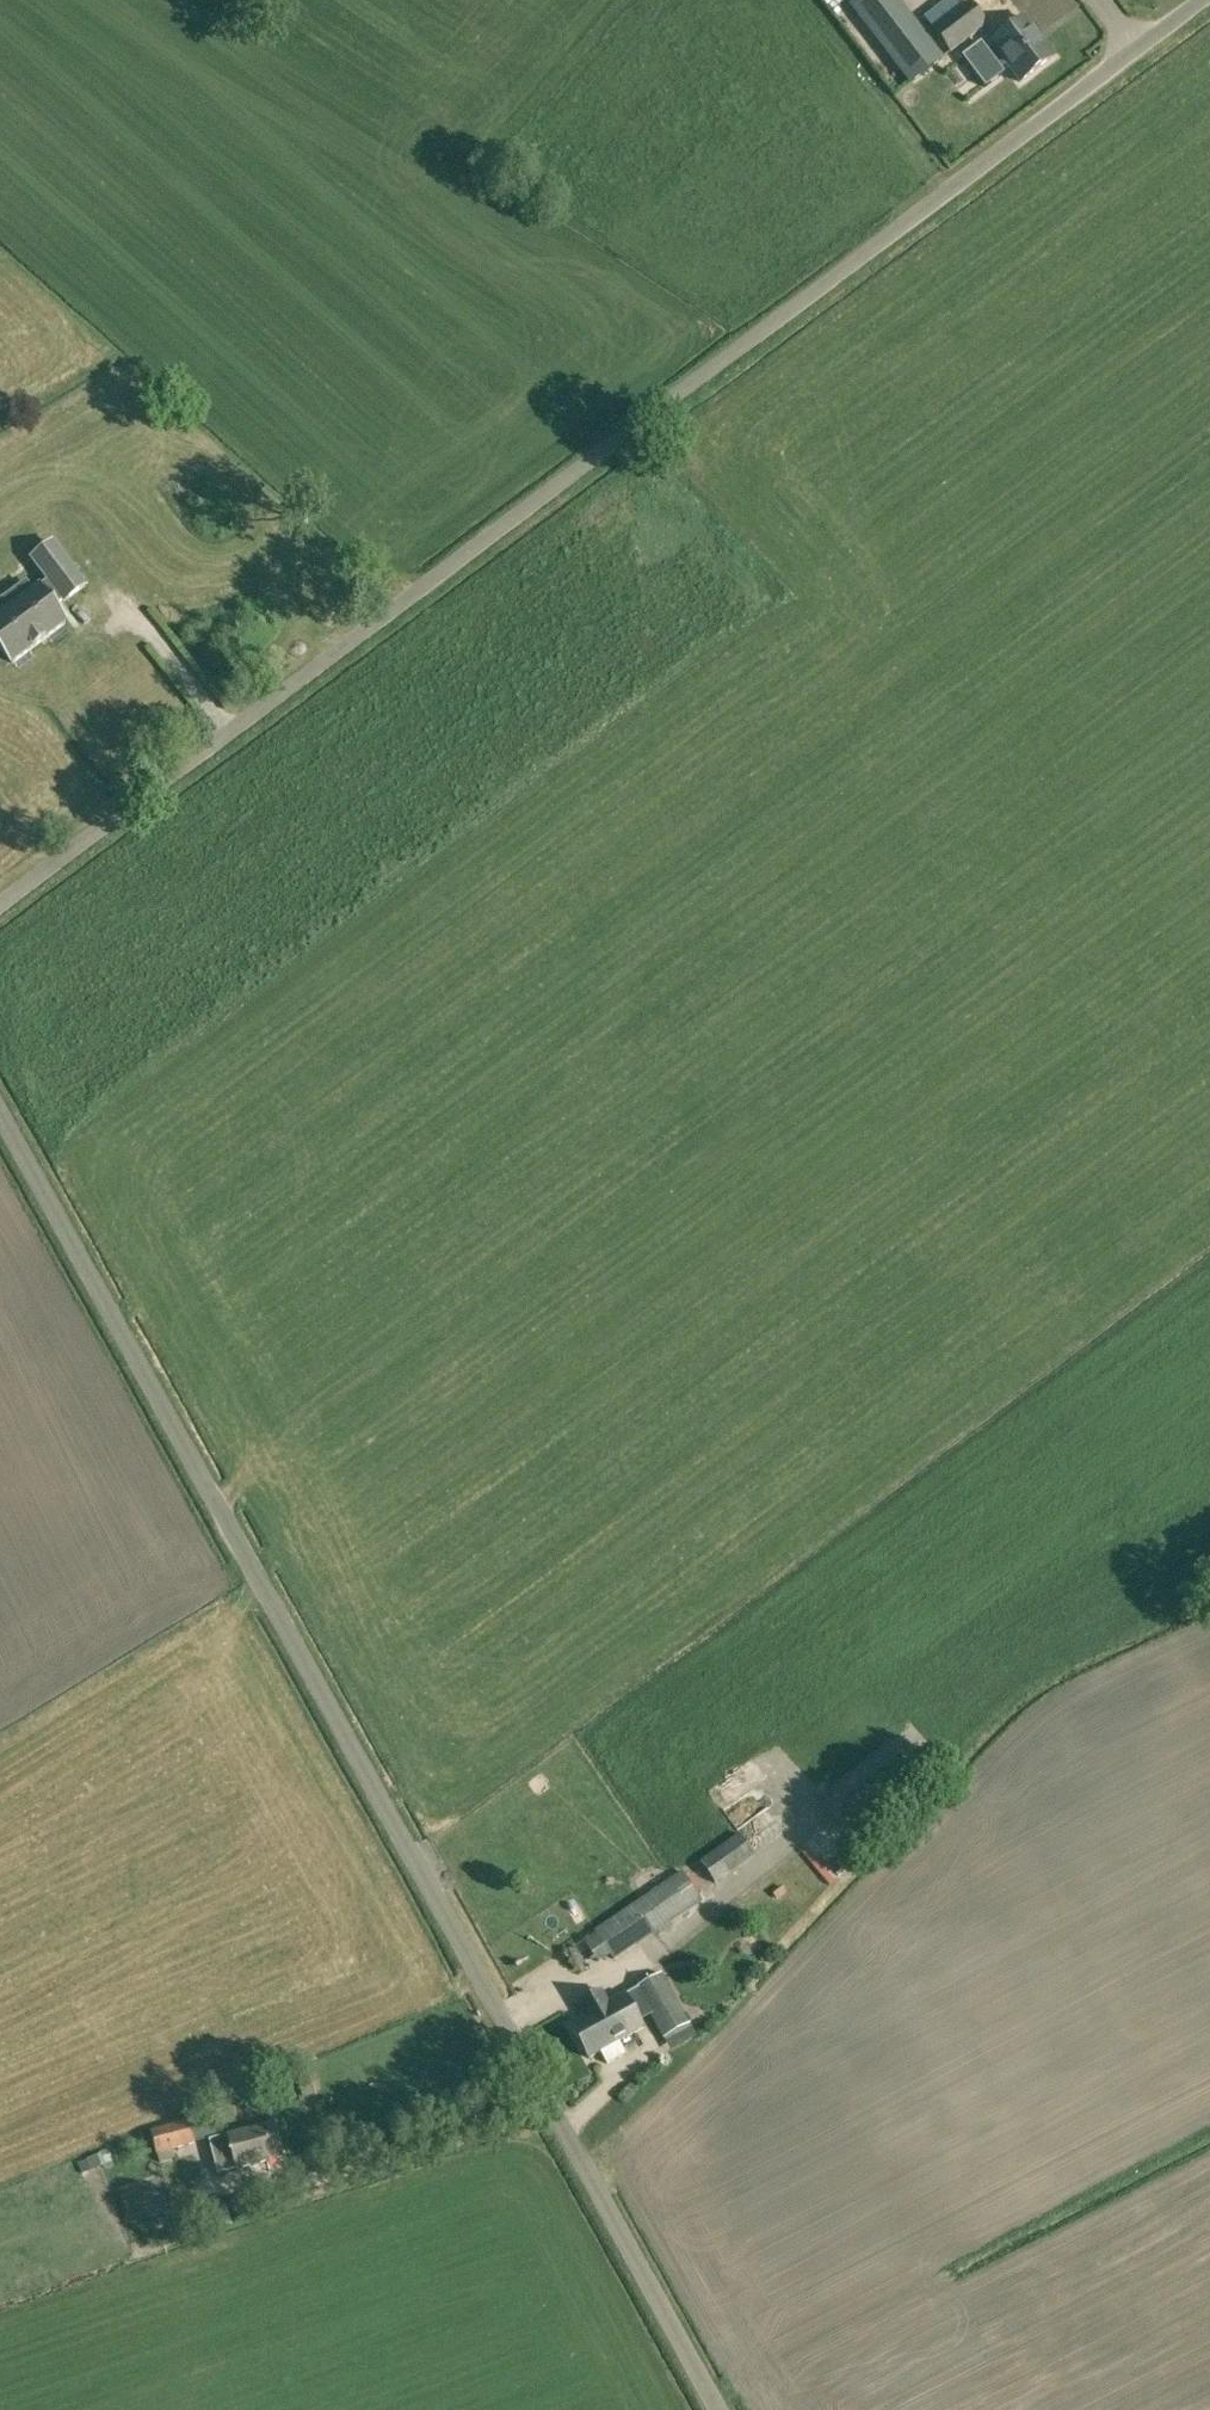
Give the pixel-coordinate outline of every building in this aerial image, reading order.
[(896,0),(856,0),(849,6),(909,83),(941,58),(896,0)] [(931,28),(949,51),(962,42),(985,24),(967,0),(966,0),(931,28)] [(1018,81),(1053,55),(1026,20),(991,46),(997,55),(992,59),(979,43),(961,56),(984,87),(1002,73),(998,68),(1004,63),(1018,81)] [(12,663),(66,623),(53,607),(63,600),(64,601),(85,585),(54,543),(33,559),(48,580),(34,592),(26,582),(0,602),(0,647),(12,663)] [(70,738),(82,731),(70,711),(59,717),(70,738)] [(89,729),(78,736),(89,754),(100,747),(89,729)] [(822,1796),(844,1822),(833,1831),(854,1856),(928,1790),(912,1770),(887,1741),(822,1796)] [(716,1884),(754,1856),(739,1834),(699,1860),(716,1884)] [(614,1959),(656,1930),(659,1934),(673,1926),(669,1921),(694,1906),(702,1900),(683,1871),(635,1902),(594,1929),(598,1934),(585,1942),(598,1962),(611,1954),(614,1959)] [(662,1974),(637,1988),(639,1992),(650,2012),(667,2042),(693,2027),(662,1974)] [(624,1993),(609,2002),(602,1989),(577,2004),(584,2016),(570,2024),(589,2057),(643,2026),(639,2019),(650,2012),(639,1992),(628,1999),(624,1993)] [(196,2143),(195,2141),(216,2136),(209,2113),(150,2130),(156,2154),(196,2143)] [(236,2169),(282,2158),(274,2122),(226,2134),(227,2135),(209,2139),(217,2173),(236,2168),(236,2169)]
